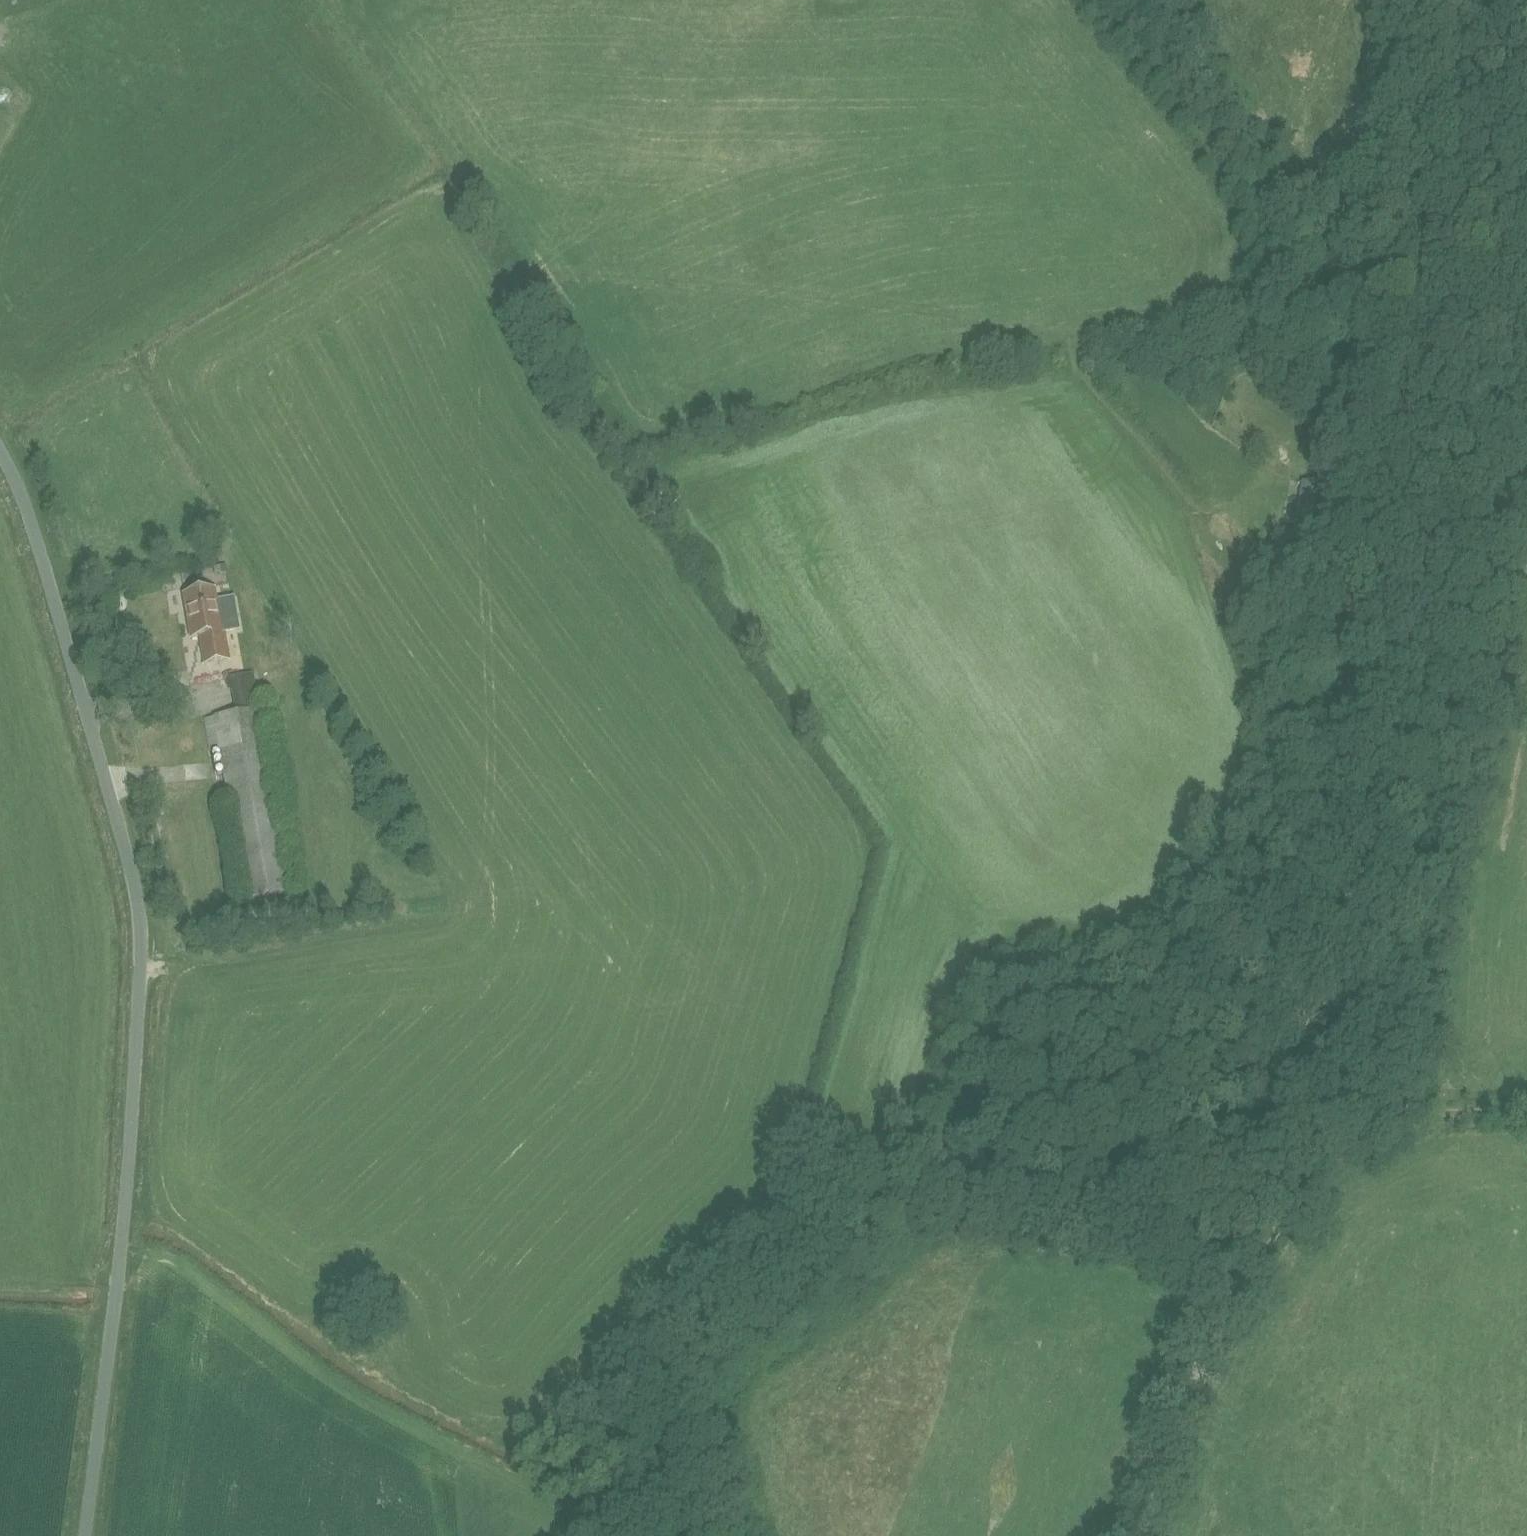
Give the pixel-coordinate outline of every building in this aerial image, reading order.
[(1327,484),(1329,468),(1320,466),(1317,482),(1327,484)] [(1322,521),(1327,485),(1302,482),(1297,517),(1322,521)] [(221,632),(214,591),(185,596),(192,638),(200,637),(205,664),(229,660),(224,632),(221,632)] [(230,678),(236,713),(214,717),(245,899),(290,891),(259,709),(258,710),(252,675),(230,678)]
